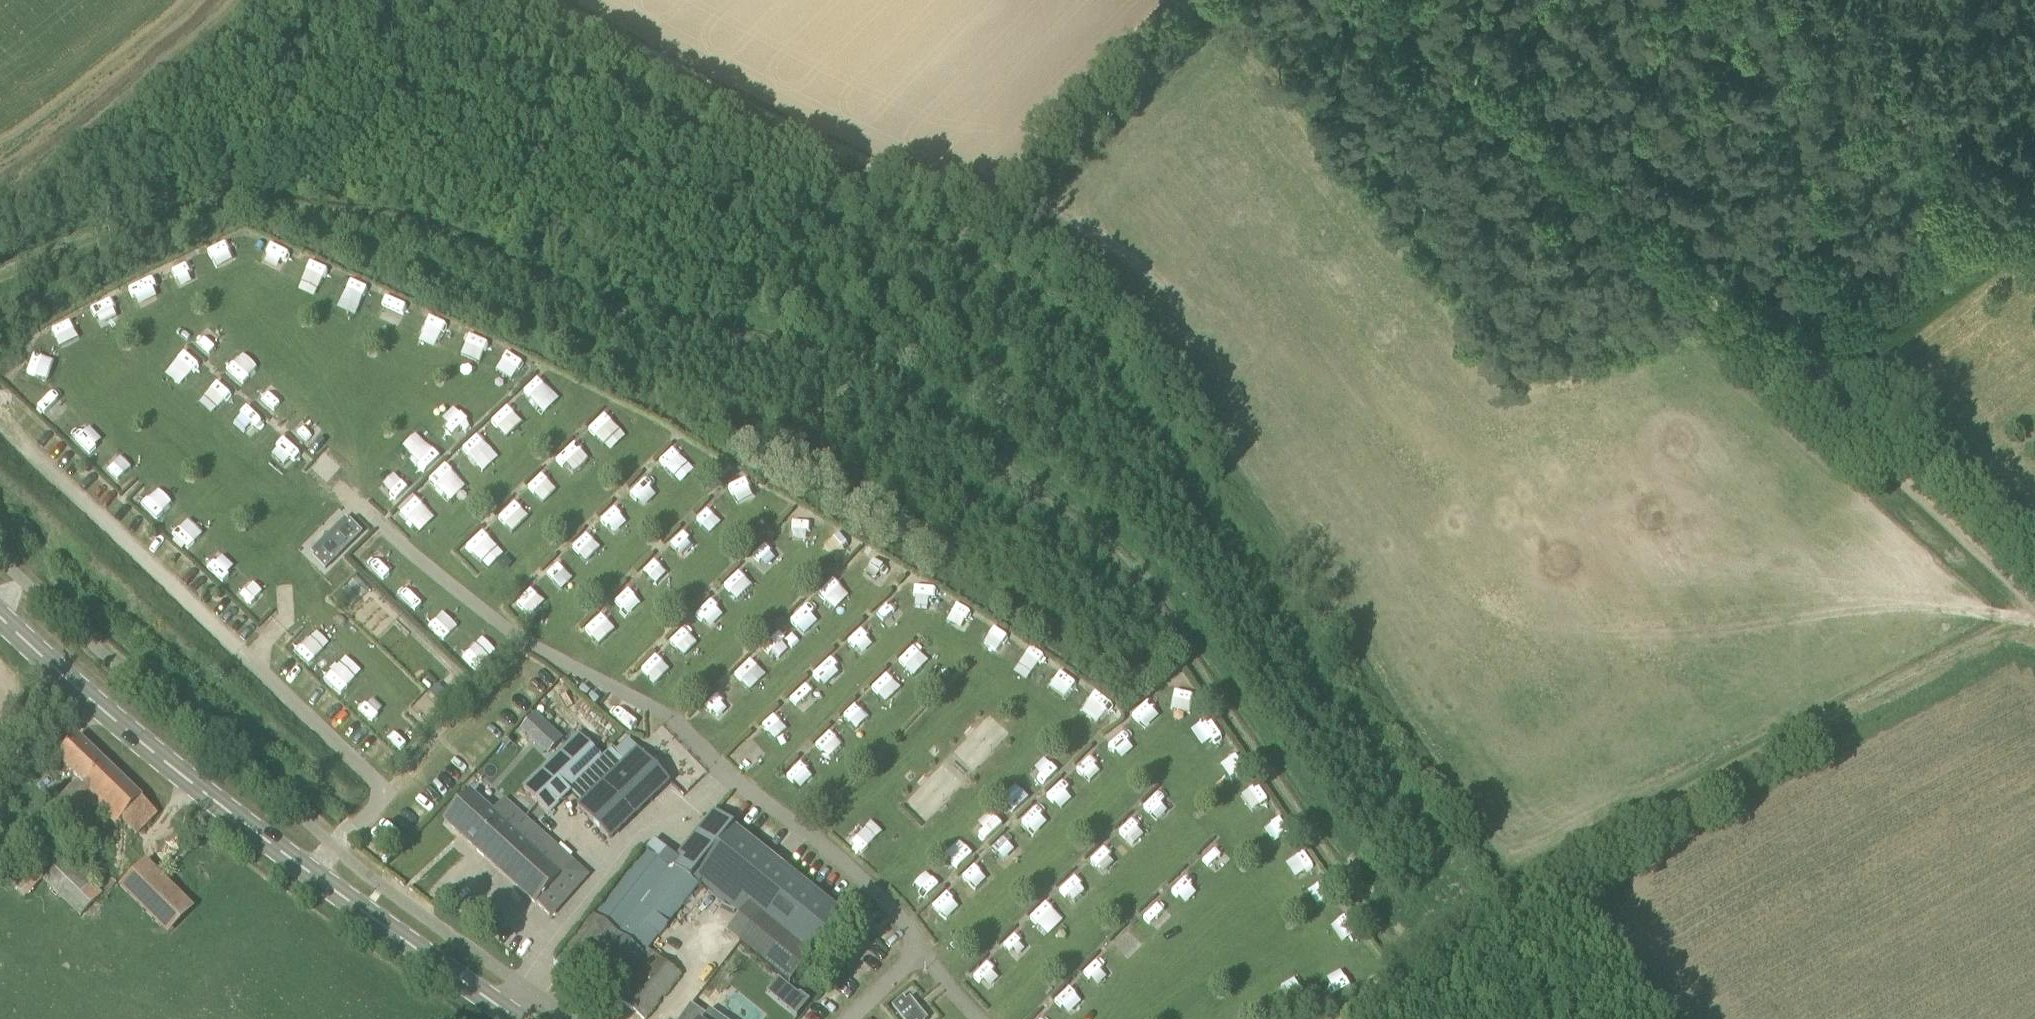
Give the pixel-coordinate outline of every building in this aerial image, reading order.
[(217,269),(234,261),(226,242),(209,250),(217,269)] [(168,267),(177,285),(194,276),(185,258),(168,267)] [(142,313),(157,306),(145,282),(130,289),(142,313)] [(346,283),(336,308),(353,315),(364,290),(346,283)] [(385,299),(374,324),(392,332),(403,307),(385,299)] [(92,312),(101,333),(115,327),(105,306),(92,312)] [(206,354),(219,340),(205,327),(192,341),(206,354)] [(244,383),(252,365),(235,358),(227,376),(244,383)] [(542,414),(558,399),(537,376),(521,391),(542,414)] [(270,386),(258,400),(270,410),(282,396),(270,386)] [(449,406),(437,418),(456,438),(468,426),(449,406)] [(502,409),(488,422),(504,439),(518,425),(502,409)] [(607,449),(624,434),(603,412),(586,428),(607,449)] [(293,430),(307,442),(319,428),(306,416),(293,430)] [(92,418),(72,438),(83,449),(103,430),(92,418)] [(460,450),(474,466),(489,452),(475,436),(460,450)] [(280,438),(268,451),(288,468),(300,455),(280,438)] [(406,454),(421,470),(437,456),(421,439),(406,454)] [(571,441),(555,456),(577,479),(593,464),(571,441)] [(673,478),(684,466),(669,452),(658,464),(673,478)] [(117,479),(131,466),(118,453),(105,466),(117,479)] [(309,468),(322,482),(335,470),(321,456),(309,468)] [(444,463),(427,479),(449,502),(466,486),(444,463)] [(375,477),(394,498),(406,488),(386,467),(375,477)] [(528,480),(542,508),(566,497),(556,478),(549,481),(544,472),(528,480)] [(630,490),(650,511),(663,498),(643,477),(630,490)] [(154,489),(140,504),(156,520),(171,506),(154,489)] [(497,516),(518,538),(534,523),(513,501),(497,516)] [(708,505),(696,517),(717,538),(729,526),(708,505)] [(400,514),(410,527),(418,520),(408,508),(400,514)] [(172,534),(185,547),(199,535),(186,521),(172,534)] [(791,521),(791,539),(804,539),(805,521),(791,521)] [(667,550),(687,567),(697,555),(686,546),(693,537),(684,529),(667,550)] [(464,548),(496,576),(512,558),(480,530),(464,548)] [(588,563),(595,552),(580,541),(572,552),(588,563)] [(751,560),(767,573),(779,558),(763,545),(751,560)] [(365,566),(378,578),(392,564),(379,551),(365,566)] [(206,566),(216,578),(232,563),(221,552),(206,566)] [(331,586),(344,576),(331,560),(318,570),(331,586)] [(556,561),(544,573),(565,592),(577,580),(556,561)] [(738,598),(752,586),(739,571),(725,584),(738,598)] [(238,598),(251,607),(259,595),(246,586),(238,598)] [(819,594),(826,605),(839,597),(831,586),(819,594)] [(916,587),(916,608),(931,608),(931,588),(916,587)] [(413,588),(405,598),(415,605),(423,596),(413,588)] [(629,617),(643,604),(628,588),(614,601),(629,617)] [(709,627),(728,615),(717,599),(699,611),(709,627)] [(884,602),(872,614),(892,633),(903,620),(884,602)] [(944,619),(961,629),(970,613),(954,603),(944,619)] [(804,641),(821,626),(806,608),(788,623),(804,641)] [(441,610),(428,625),(444,639),(456,624),(441,610)] [(585,627),(602,644),(617,630),(600,613),(585,627)] [(318,635),(331,647),(348,628),(336,616),(318,635)] [(683,627),(670,640),(690,662),(704,648),(683,627)] [(858,628),(847,640),(864,655),(875,644),(858,628)] [(781,630),(763,650),(777,662),(795,643),(781,630)] [(913,673),(925,660),(911,646),(898,660),(913,673)] [(662,693),(677,677),(654,656),(639,671),(662,693)] [(829,657),(819,669),(833,682),(843,671),(829,657)] [(749,661),(735,674),(753,695),(767,682),(749,661)] [(872,685),(884,701),(898,690),(887,674),(872,685)] [(430,694),(442,706),(449,699),(437,687),(430,694)] [(799,688),(789,697),(805,712),(814,703),(799,688)] [(1178,689),(1172,703),(1186,708),(1192,694),(1178,689)] [(704,706),(722,726),(739,710),(721,690),(704,706)] [(856,703),(842,716),(856,730),(870,717),(856,703)] [(1146,704),(1133,716),(1145,729),(1158,716),(1146,704)] [(545,722),(537,714),(521,731),(529,739),(545,722)] [(777,740),(786,725),(769,715),(760,730),(777,740)] [(1205,747),(1220,736),(1209,721),(1194,732),(1205,747)] [(1104,740),(1124,762),(1141,746),(1121,724),(1104,740)] [(826,759),(839,747),(826,734),(813,746),(826,759)] [(570,792),(604,760),(580,735),(524,789),(548,814),(558,804),(549,795),(561,783),(570,792)] [(157,813),(143,799),(79,737),(58,759),(80,779),(47,812),(65,829),(88,806),(127,844),(157,813)] [(614,753),(623,763),(579,806),(611,838),(669,781),(637,749),(628,739),(614,753)] [(746,768),(758,757),(744,742),(732,753),(746,768)] [(1075,767),(1089,780),(1102,765),(1088,753),(1075,767)] [(1043,761),(1032,772),(1043,783),(1054,773),(1043,761)] [(1059,781),(1047,794),(1062,807),(1074,795),(1059,781)] [(1000,800),(1011,813),(1026,801),(1015,788),(1000,800)] [(1145,804),(1170,827),(1183,812),(1159,790),(1145,804)] [(493,815),(470,794),(445,822),(536,904),(572,863),(505,802),(493,815)] [(1019,824),(1038,833),(1046,818),(1028,808),(1019,824)] [(692,880),(734,827),(712,810),(676,856),(671,863),(673,864),(692,880)] [(985,837),(996,827),(988,818),(977,827),(985,837)] [(1118,834),(1132,848),(1144,837),(1130,823),(1118,834)] [(692,880),(699,885),(701,883),(741,917),(751,906),(762,916),(740,943),(790,985),(846,918),(734,827),(692,880)] [(991,847),(1006,860),(1017,848),(1002,834),(991,847)] [(676,856),(656,840),(648,851),(670,868),(673,864),(671,863),(676,856)] [(947,851),(953,864),(970,856),(964,843),(947,851)] [(699,885),(692,880),(673,864),(670,868),(648,851),(647,850),(558,964),(614,1009),(619,1001),(645,1018),(646,1018),(680,976),(649,950),(699,885)] [(1104,877),(1117,863),(1102,850),(1089,864),(1104,877)] [(102,893),(84,875),(92,867),(82,858),(74,866),(65,858),(45,879),(44,880),(81,915),(102,893)] [(160,925),(185,900),(146,861),(121,886),(160,925)] [(27,898),(44,880),(45,879),(29,864),(11,883),(27,898)] [(1184,900),(1199,887),(1186,872),(1171,886),(1184,900)] [(1072,880),(1062,892),(1076,905),(1087,893),(1072,880)] [(679,914),(697,929),(703,922),(685,907),(679,914)] [(1160,931),(1170,921),(1154,907),(1144,917),(1160,931)] [(1125,934),(1117,940),(1127,953),(1135,946),(1125,934)] [(1086,970),(1100,986),(1113,975),(1099,960),(1086,970)] [(986,961),(973,974),(987,987),(999,973),(986,961)] [(1325,979),(1333,995),(1348,988),(1340,972),(1325,979)] [(1294,975),(1279,984),(1288,998),(1303,988),(1294,975)] [(901,1018),(920,1018),(903,998),(892,1008),(901,1018)] [(711,1010),(707,1016),(692,1006),(682,1018),(723,1018),(711,1010)]
